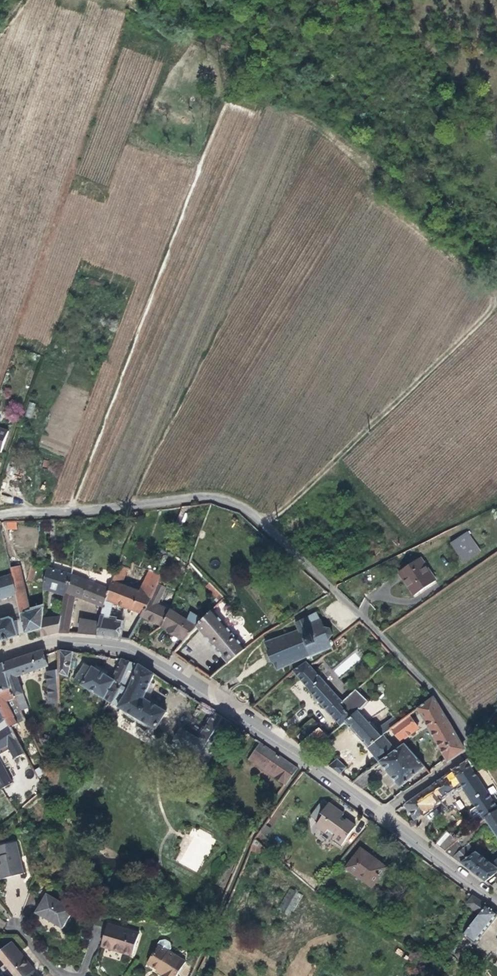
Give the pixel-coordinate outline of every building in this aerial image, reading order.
[(28,402),(25,417),(32,418),(35,403),(28,402)] [(0,488),(0,498),(14,502),(22,477),(5,471),(0,488)] [(219,507),(210,503),(203,522),(212,526),(219,507)] [(189,510),(182,507),(174,527),(181,531),(189,510)] [(6,521),(6,529),(17,529),(16,521),(6,521)] [(479,550),(466,531),(450,543),(463,561),(479,550)] [(288,565),(292,560),(285,554),(281,560),(283,561),(288,565)] [(419,558),(403,569),(407,575),(403,578),(415,594),(435,580),(419,558)] [(283,571),(288,565),(283,561),(278,567),(283,571)] [(142,613),(156,585),(160,575),(148,570),(139,590),(121,584),(125,567),(116,564),(109,590),(106,600),(112,602),(142,613)] [(20,565),(9,567),(11,574),(13,581),(22,579),(20,565)] [(71,576),(71,575),(47,569),(43,584),(42,590),(47,590),(48,587),(65,592),(67,592),(71,576)] [(407,575),(403,569),(398,572),(403,578),(407,575)] [(98,574),(92,573),(88,583),(82,598),(102,606),(103,606),(106,600),(109,590),(96,586),(98,574)] [(11,574),(0,577),(0,599),(16,594),(13,581),(11,574)] [(82,598),(88,583),(71,576),(67,592),(65,592),(62,615),(59,632),(71,633),(71,628),(69,627),(74,595),(82,598)] [(30,611),(22,579),(13,581),(16,594),(25,634),(40,629),(41,618),(42,607),(30,611)] [(219,601),(221,598),(206,582),(204,585),(219,601)] [(162,626),(168,610),(171,603),(159,597),(163,589),(156,585),(142,613),(140,615),(162,626)] [(219,601),(212,608),(214,610),(221,603),(222,603),(225,600),(222,597),(221,598),(219,601)] [(108,618),(112,602),(106,600),(103,606),(102,606),(99,623),(97,635),(119,638),(121,623),(114,622),(115,620),(108,618)] [(229,662),(245,648),(211,609),(202,620),(196,626),(229,662)] [(184,640),(196,626),(202,620),(189,613),(185,622),(168,610),(162,626),(184,640)] [(332,646),(334,643),(332,642),(330,642),(329,641),(333,636),(330,629),(325,628),(320,618),(319,619),(316,612),(295,622),(298,630),(265,643),(269,651),(268,652),(273,665),(274,664),(278,671),(310,657),(311,659),(333,649),(332,646)] [(59,632),(62,615),(41,618),(40,629),(41,637),(59,632)] [(18,636),(13,619),(9,617),(0,619),(0,642),(18,636)] [(80,618),(79,634),(97,635),(99,623),(80,618)] [(3,663),(10,688),(13,697),(22,694),(16,677),(47,667),(42,650),(3,663)] [(73,652),(59,650),(60,670),(60,673),(68,678),(73,652)] [(129,662),(121,659),(113,679),(93,667),(93,668),(87,665),(85,665),(76,681),(112,702),(122,685),(119,684),(129,662)] [(141,666),(129,662),(119,684),(122,685),(112,702),(130,713),(156,728),(166,712),(143,698),(154,674),(141,666)] [(369,702),(357,690),(353,694),(344,703),(307,662),(294,673),(309,689),(309,691),(341,727),(345,723),(360,711),(369,702)] [(10,688),(3,663),(0,665),(0,692),(10,688)] [(60,673),(60,670),(46,674),(48,692),(48,713),(61,711),(62,704),(60,673)] [(8,725),(15,721),(7,706),(16,703),(13,697),(10,688),(0,692),(0,711),(8,725)] [(13,697),(16,703),(20,712),(27,709),(22,694),(13,697)] [(418,708),(448,762),(463,751),(463,748),(433,697),(418,708)] [(483,709),(475,719),(480,723),(488,713),(483,709)] [(0,732),(5,729),(9,727),(8,725),(0,711),(0,731),(0,732)] [(377,730),(360,711),(345,723),(368,748),(382,735),(377,730)] [(231,723),(215,713),(197,740),(181,730),(174,741),(191,751),(185,759),(201,772),(231,723)] [(410,717),(409,715),(399,723),(390,729),(396,736),(399,741),(417,728),(413,722),(415,721),(411,716),(410,717)] [(390,729),(399,723),(394,716),(384,724),(389,730),(390,729)] [(313,718),(302,724),(308,733),(318,726),(313,718)] [(389,730),(384,724),(377,730),(382,735),(383,735),(389,730)] [(9,727),(5,729),(12,742),(16,739),(9,727)] [(321,727),(319,728),(328,737),(331,735),(326,730),(326,731),(321,727)] [(319,728),(312,734),(321,743),(328,737),(319,728)] [(396,736),(390,729),(389,730),(383,735),(387,741),(396,736)] [(312,734),(299,745),(309,752),(321,743),(312,734)] [(366,749),(378,763),(379,762),(382,759),(395,751),(387,741),(383,735),(382,735),(368,748),(366,749)] [(17,742),(16,739),(12,742),(8,744),(15,758),(24,753),(20,746),(17,742)] [(297,769),(260,743),(249,760),(285,785),(297,769)] [(399,787),(425,768),(404,745),(395,751),(382,759),(379,762),(399,787)] [(329,766),(340,774),(345,768),(344,767),(345,765),(343,763),(342,764),(337,760),(329,766)] [(466,761),(445,775),(441,778),(405,804),(415,818),(431,806),(430,805),(461,783),(484,819),(496,811),(496,808),(466,761)] [(3,792),(6,790),(4,787),(11,783),(5,771),(0,763),(0,786),(3,792)] [(352,783),(362,791),(372,781),(364,773),(352,783)] [(342,824),(345,820),(341,817),(342,814),(327,804),(320,814),(322,816),(318,822),(320,824),(318,826),(322,830),(324,828),(327,831),(325,834),(339,845),(351,830),(342,824)] [(496,874),(496,873),(496,860),(492,864),(467,846),(477,837),(486,830),(489,833),(494,831),(496,836),(496,811),(484,819),(456,842),(444,852),(463,865),(485,882),(496,874)] [(353,826),(345,820),(342,824),(351,830),(353,826)] [(446,830),(435,844),(444,852),(456,842),(448,834),(453,827),(448,823),(444,828),(446,830)] [(197,872),(215,839),(199,830),(181,863),(197,872)] [(266,847),(258,840),(253,852),(260,855),(262,854),(266,847)] [(2,881),(25,874),(17,842),(0,847),(0,856),(0,857),(0,873),(2,881)] [(360,851),(347,869),(371,888),(385,870),(360,851)] [(300,895),(288,888),(276,909),(289,916),(300,895)] [(75,911),(48,895),(37,914),(63,931),(75,911)] [(480,914),(486,906),(473,897),(467,905),(480,914)] [(496,916),(496,913),(486,906),(480,914),(463,935),(475,944),(496,916)] [(140,933),(108,926),(103,948),(134,956),(137,944),(140,933)] [(158,945),(160,947),(149,964),(165,975),(164,975),(178,975),(187,961),(171,951),(174,946),(174,941),(171,938),(165,938),(162,939),(158,945)] [(10,943),(7,946),(18,959),(20,956),(10,943)] [(7,946),(0,952),(0,969),(6,975),(22,975),(31,969),(20,956),(18,959),(7,946)]
